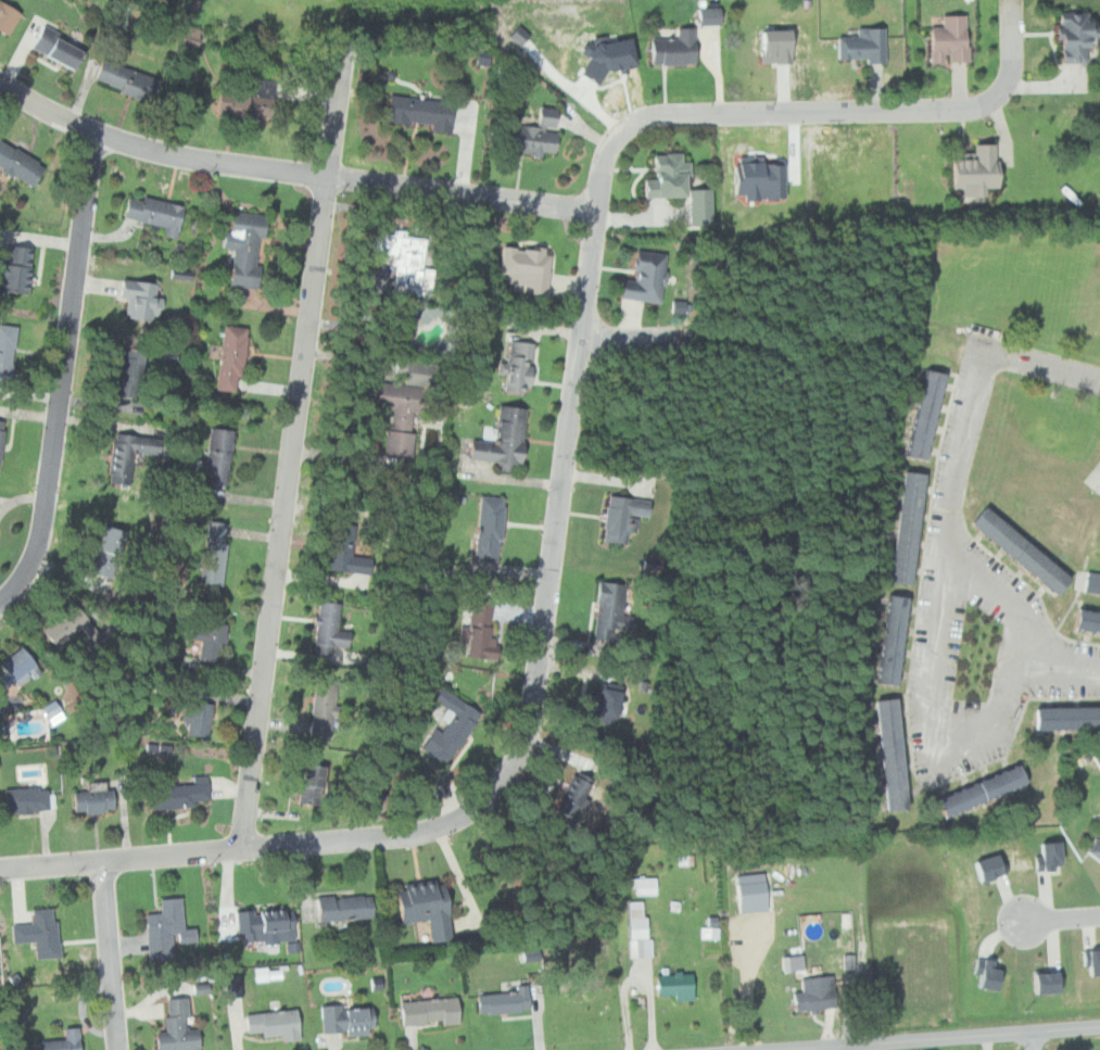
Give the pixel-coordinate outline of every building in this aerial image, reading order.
[(16,33),(26,6),(10,0),(0,0),(0,27),(16,33)] [(701,24),(721,24),(721,9),(701,9),(701,24)] [(1091,61),(1091,36),(1099,35),(1099,20),(1091,20),(1091,11),(1063,12),(1064,61),(1091,61)] [(932,26),(932,62),(969,62),(969,15),(943,15),(943,26),(932,26)] [(84,69),(93,48),(44,27),(35,48),(84,69)] [(678,38),(653,38),(654,64),(698,64),(697,28),(678,28),(678,38)] [(838,36),(838,62),(881,62),(881,28),(858,28),(858,37),(838,36)] [(186,43),(203,46),(205,37),(188,34),(186,43)] [(587,73),(600,79),(606,69),(642,64),(638,39),(599,44),(605,47),(582,50),(595,57),(587,73)] [(169,77),(106,59),(99,83),(162,101),(169,77)] [(279,115),(280,80),(259,79),(259,90),(219,89),(218,114),(279,115)] [(453,130),(456,102),(393,96),(390,124),(453,130)] [(555,156),(560,110),(541,107),(539,127),(514,124),(510,151),(555,156)] [(0,139),(0,167),(35,187),(47,166),(0,139)] [(985,194),(985,187),(999,187),(999,142),(975,142),(975,151),(953,151),(953,187),(963,187),(963,194),(985,194)] [(646,177),(646,195),(690,195),(690,152),(657,152),(657,177),(646,177)] [(165,225),(164,235),(178,237),(185,204),(130,193),(126,217),(165,225)] [(266,213),(229,210),(225,248),(235,249),(231,284),(260,288),(266,213)] [(431,237),(411,235),(411,233),(380,230),(378,251),(400,253),(396,292),(428,295),(429,288),(437,289),(439,268),(428,267),(431,237)] [(8,238),(2,283),(27,288),(34,241),(8,238)] [(507,289),(546,293),(551,250),(503,244),(500,279),(508,280),(507,289)] [(666,252),(638,250),(636,279),(624,278),(623,298),(661,301),(666,252)] [(149,319),(154,282),(125,277),(122,296),(128,298),(125,316),(149,319)] [(0,323),(0,379),(12,380),(17,325),(0,323)] [(224,324),(217,389),(241,391),(248,326),(224,324)] [(534,340),(508,339),(507,389),(533,390),(534,340)] [(119,396),(142,397),(147,347),(123,345),(119,396)] [(444,363),(396,359),(394,383),(383,383),(381,407),(389,408),(385,456),(413,458),(416,412),(426,412),(427,385),(443,387),(444,363)] [(910,455),(931,458),(946,371),(925,368),(910,455)] [(527,405),(500,404),(497,441),(472,440),(471,460),(524,463),(527,405)] [(4,471),(9,420),(0,419),(0,471),(4,471)] [(232,428),(210,427),(205,483),(229,485),(232,428)] [(115,431),(109,484),(128,486),(132,451),(161,454),(163,437),(115,431)] [(905,464),(890,575),(912,579),(926,468),(905,464)] [(605,541),(625,542),(627,530),(636,531),(637,516),(649,517),(652,498),(609,495),(605,541)] [(476,559),(502,560),(504,499),(478,498),(476,559)] [(1061,593),(1075,575),(986,507),(972,524),(1061,593)] [(220,585),(230,523),(208,520),(199,582),(220,585)] [(372,556),(350,555),(351,521),(331,520),(329,570),(371,572),(372,556)] [(127,530),(104,524),(94,571),(117,575),(127,530)] [(379,587),(380,556),(356,555),(356,550),(338,550),(336,586),(379,587)] [(1089,570),(1084,590),(1099,594),(1099,573),(1089,570)] [(593,638),(614,642),(615,629),(631,631),(633,616),(623,615),(627,583),(600,580),(593,638)] [(890,589),(878,679),(899,682),(910,591),(890,589)] [(498,619),(485,619),(486,600),(470,599),(469,658),(497,659),(498,619)] [(320,600),(314,649),(349,654),(352,631),(338,630),(342,603),(320,600)] [(94,655),(115,641),(105,627),(98,632),(78,603),(43,625),(58,647),(80,632),(94,655)] [(1077,608),(1075,628),(1099,631),(1099,611),(1077,608)] [(200,622),(199,660),(226,661),(226,622),(200,622)] [(17,688),(42,671),(24,646),(0,663),(0,665),(17,688)] [(624,720),(627,683),(596,681),(595,719),(624,720)] [(315,683),(309,737),(332,739),(339,685),(315,683)] [(451,766),(479,710),(451,695),(421,750),(451,766)] [(215,704),(191,697),(182,731),(206,737),(215,704)] [(899,697),(877,699),(887,810),(910,807),(899,697)] [(1038,730),(1099,729),(1099,706),(1038,706),(1038,730)] [(323,805),(327,764),(303,761),(299,801),(323,805)] [(949,813),(1031,784),(1023,764),(943,795),(949,813)] [(572,819),(596,783),(578,771),(555,807),(572,819)] [(210,774),(152,776),(153,807),(211,805),(210,774)] [(88,782),(89,789),(76,790),(76,812),(114,811),(113,781),(88,782)] [(7,787),(8,811),(53,810),(52,786),(7,787)] [(1097,864),(1099,861),(1099,831),(1082,850),(1097,864)] [(1046,871),(1046,862),(1054,861),(1054,842),(1034,842),(1035,871),(1046,871)] [(966,863),(972,882),(1007,871),(1001,852),(966,863)] [(744,912),(773,911),(771,873),(743,874),(744,912)] [(659,894),(659,878),(637,877),(637,894),(659,894)] [(458,941),(452,883),(441,884),(441,881),(402,885),(406,923),(433,920),(436,943),(458,941)] [(322,896),(324,921),(380,917),(378,894),(338,897),(338,895),(322,896)] [(177,959),(176,934),(182,934),(183,943),(201,942),(201,928),(188,928),(187,897),(164,899),(165,913),(150,913),(152,961),(177,959)] [(632,957),(654,957),(652,916),(646,916),(645,900),(630,900),(632,957)] [(39,959),(64,958),(63,920),(58,921),(57,908),(37,909),(39,959)] [(242,911),(243,934),(250,933),(250,941),(269,940),(270,952),(278,951),(278,943),(300,942),(299,910),(258,912),(258,910),(242,911)] [(723,939),(723,927),(704,927),(704,939),(723,939)] [(1090,954),(1089,949),(1080,951),(1083,977),(1099,974),(1099,953),(1090,954)] [(785,971),(808,970),(807,955),(784,956),(785,971)] [(996,992),(1000,969),(991,967),(992,962),(975,959),(970,988),(996,992)] [(287,979),(286,969),(273,970),(273,966),(258,967),(260,981),(287,979)] [(699,1000),(698,973),(662,974),(663,996),(680,995),(680,1000),(699,1000)] [(1049,973),(1025,973),(1026,994),(1050,993),(1049,973)] [(839,1008),(838,976),(806,977),(807,991),(801,992),(802,1012),(822,1011),(822,1009),(839,1008)] [(214,992),(213,982),(198,984),(200,994),(214,992)] [(535,1011),(534,985),(521,985),(521,992),(482,994),(483,1014),(535,1011)] [(229,997),(246,997),(246,986),(229,986),(229,997)] [(206,1049),(205,1029),(190,1030),(189,1019),(193,1019),(192,997),(170,998),(172,1032),(161,1032),(162,1049),(183,1049),(206,1049)] [(465,1024),(464,998),(405,1000),(406,1024),(447,1022),(447,1024),(465,1024)] [(326,1006),(327,1033),(352,1032),(353,1035),(377,1034),(377,1017),(376,1017),(375,1008),(344,1009),(344,1005),(326,1006)] [(253,1033),(267,1032),(267,1037),(288,1036),(288,1041),(305,1041),(304,1010),(251,1013),(253,1033)] [(40,1049),(85,1049),(84,1027),(68,1028),(68,1040),(39,1041),(40,1049)]
